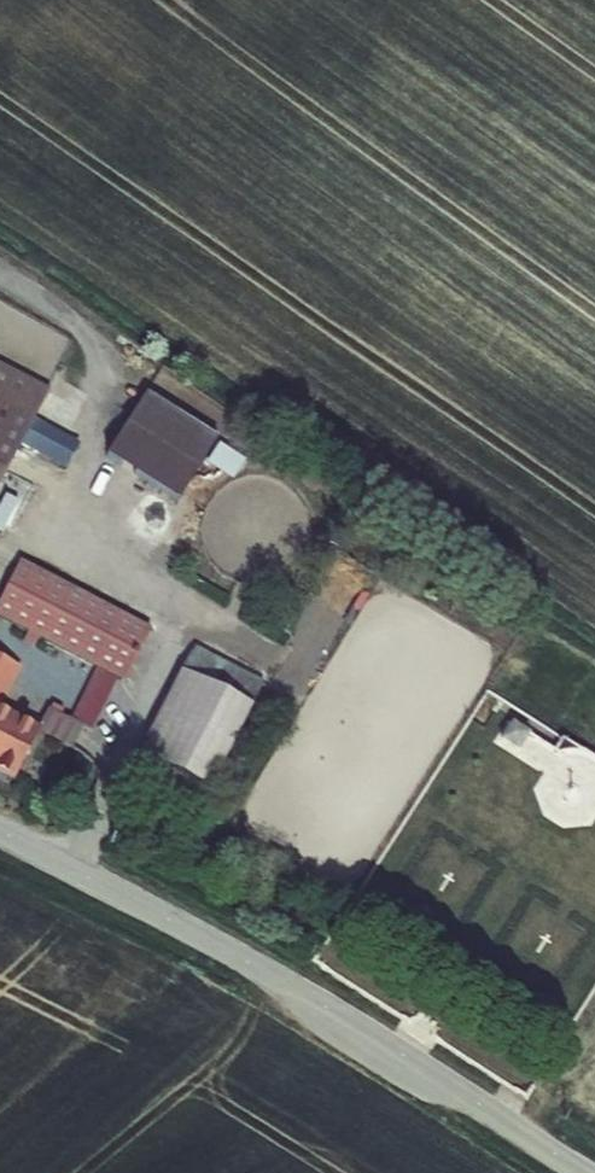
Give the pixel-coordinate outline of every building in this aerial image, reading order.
[(22,446),(67,468),(81,443),(35,418),(50,390),(0,364),(0,484),(22,446)] [(146,393),(105,457),(176,502),(218,438),(146,393)] [(249,460),(219,440),(209,456),(239,476),(249,460)] [(6,495),(0,506),(0,535),(1,535),(18,502),(6,495)] [(0,601),(0,618),(96,668),(118,679),(125,683),(152,628),(21,560),(0,601)] [(181,672),(251,708),(264,682),(195,646),(181,672)] [(13,783),(39,733),(41,730),(38,728),(2,709),(22,669),(0,657),(0,776),(13,783)] [(118,679),(96,668),(71,719),(84,726),(92,730),(118,679)] [(180,671),(138,755),(208,791),(252,708),(251,708),(181,672),(180,671)] [(52,705),(50,709),(61,714),(63,710),(52,705)] [(41,730),(39,733),(72,750),(84,726),(71,719),(61,714),(50,709),(48,708),(38,728),(41,730)] [(586,753),(581,750),(576,750),(572,750),(566,750),(559,752),(509,718),(495,741),(520,755),(525,744),(530,736),(559,754),(566,753),(573,753),(580,753),(586,755),(594,760),(594,758),(586,753)]
